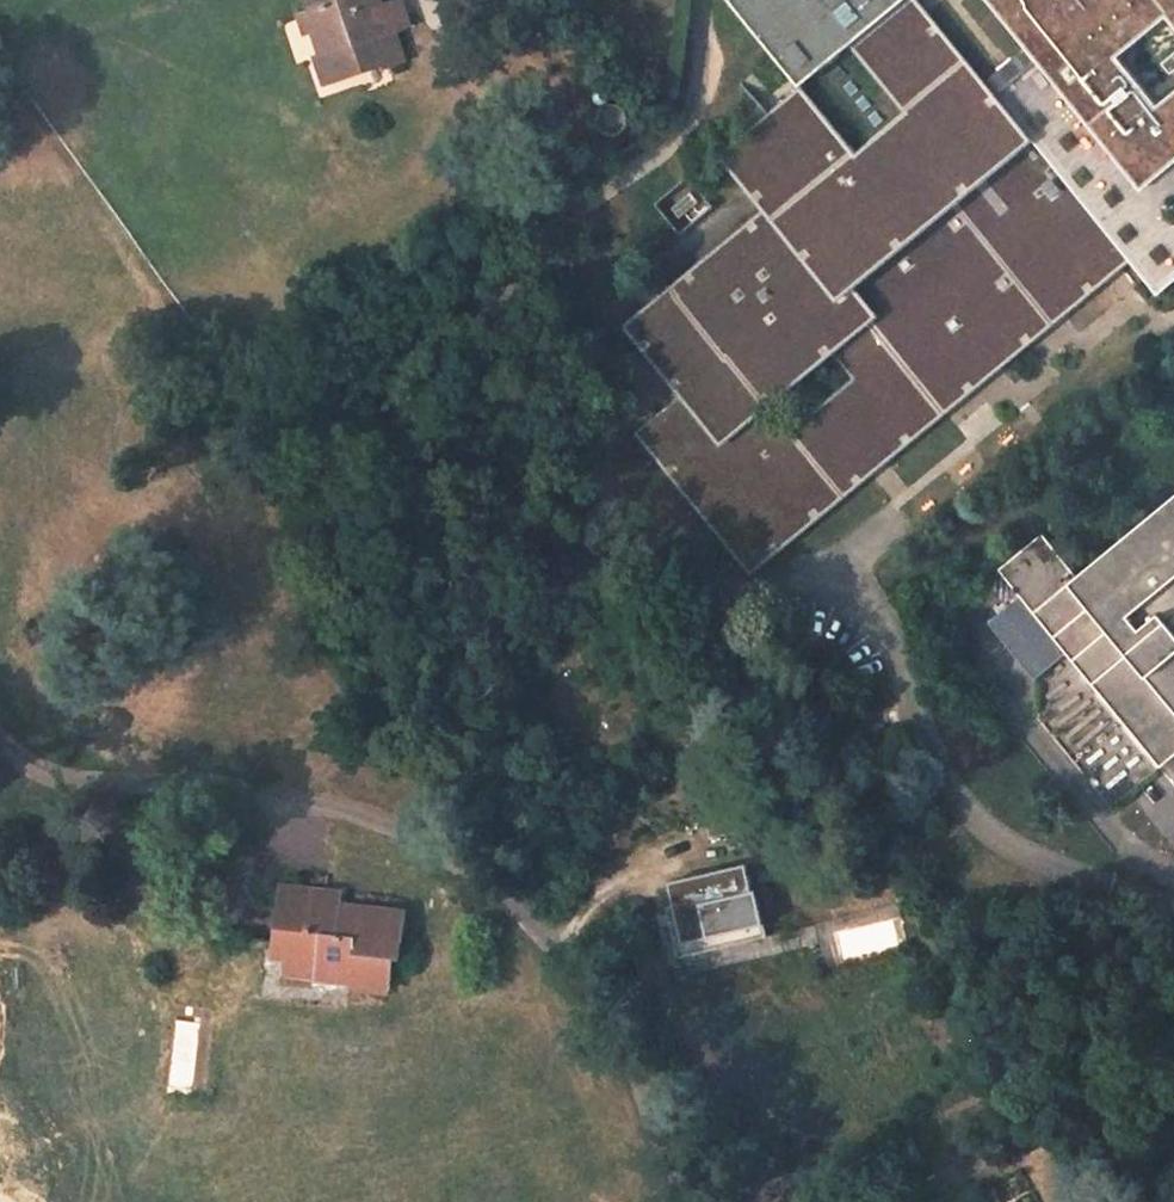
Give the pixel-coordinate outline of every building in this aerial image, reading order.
[(326,54),(319,56),(329,82),(368,70),(364,60),(381,54),(385,64),(386,67),(406,60),(396,30),(391,17),(387,18),(382,3),(381,0),(311,0),(313,9),(305,11),(311,31),(319,29),(326,54)] [(387,18),(391,17),(396,30),(409,25),(400,0),(394,0),(382,3),(387,18)] [(1134,248),(1160,279),(1173,268),(1173,0),(742,0),(810,83),(728,147),(782,211),(638,327),(689,388),(644,427),(756,559),(1134,248)] [(364,60),(368,70),(385,64),(381,54),(364,60)] [(606,82),(603,83),(601,85),(597,90),(596,97),(598,102),(603,106),(606,108),(604,110),(602,114),(602,118),(604,124),(606,127),(609,129),(617,131),(620,131),(628,128),(631,124),(632,116),(629,108),(623,103),(618,102),(620,97),(620,93),(617,87),(612,84),(606,82)] [(1130,644),(1173,699),(1173,486),(1077,566),(1041,523),(1000,558),(1092,675),(1130,644)] [(750,830),(745,810),(708,819),(712,838),(750,830)] [(771,937),(760,890),(756,891),(750,863),(672,882),(678,905),(670,907),(679,945),(711,937),(715,950),(771,937)] [(330,889),(283,884),(277,942),(289,943),(288,957),(287,973),(319,977),(320,965),(356,968),(354,980),(354,984),(393,988),(397,956),(393,956),(395,941),(405,941),(409,910),(344,904),(329,902),(330,889)] [(344,904),(345,891),(330,889),(329,902),(344,904)] [(715,950),(711,937),(679,945),(682,958),(715,950)] [(277,942),(275,956),(288,957),(289,943),(277,942)] [(320,965),(319,977),(354,980),(356,968),(320,965)] [(890,1151),(904,1176),(927,1162),(913,1138),(890,1151)]
